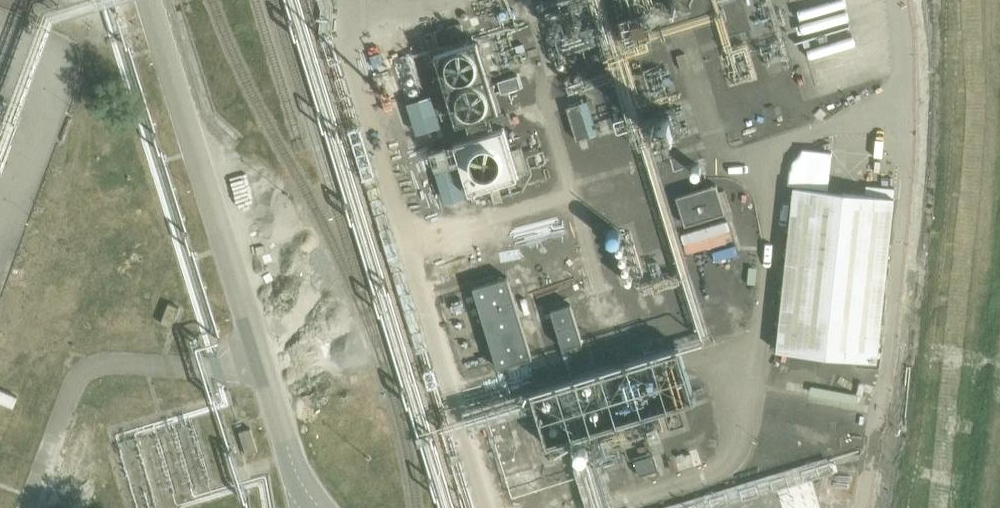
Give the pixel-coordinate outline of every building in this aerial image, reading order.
[(461,24),(448,28),(451,39),(464,35),(461,24)] [(489,37),(449,50),(434,55),(457,127),(500,113),(489,78),(501,74),(489,37)] [(415,49),(400,55),(404,68),(419,63),(415,49)] [(428,79),(405,86),(420,132),(442,125),(428,79)] [(567,108),(576,141),(598,135),(597,132),(601,131),(599,124),(595,125),(591,111),(595,110),(592,101),(567,108)] [(510,152),(503,130),(452,145),(467,195),(518,179),(518,177),(529,174),(522,149),(510,152)] [(446,202),(465,197),(457,166),(438,172),(446,202)] [(685,227),(725,214),(716,185),(676,198),(685,227)] [(868,185),(868,192),(895,194),(896,186),(868,185)] [(503,202),(498,188),(490,190),(494,205),(503,202)] [(895,199),(828,192),(794,188),(776,351),(877,362),(895,199)] [(508,278),(497,281),(473,288),(498,369),(533,359),(508,278)] [(571,305),(551,311),(563,350),(583,343),(571,305)] [(654,455),(645,458),(634,461),(639,477),(659,471),(654,455)]
